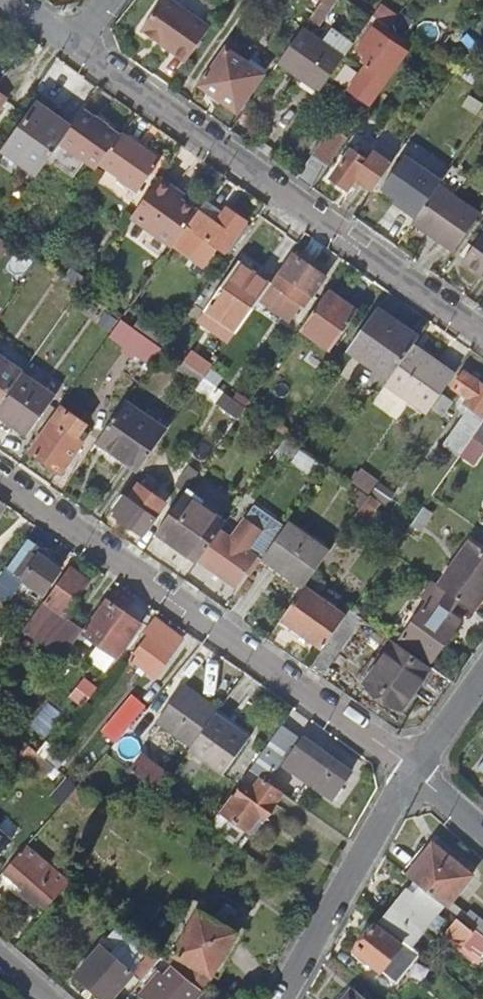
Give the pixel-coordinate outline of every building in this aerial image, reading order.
[(186,61),(211,26),(172,0),(162,0),(141,30),(186,61)] [(377,19),(389,28),(398,16),(381,5),(373,16),(377,19)] [(398,16),(389,28),(399,35),(411,16),(402,10),(398,16)] [(389,28),(377,19),(368,32),(356,49),(366,55),(362,60),(367,64),(350,89),(372,104),(402,62),(414,45),(412,44),(399,35),(389,28)] [(412,44),(414,45),(434,59),(449,37),(428,22),(412,44)] [(278,60),(320,90),(344,56),(302,26),(278,60)] [(202,85),(238,110),(263,73),(227,48),(202,85)] [(39,105),(6,151),(39,174),(49,160),(71,128),(39,105)] [(119,135),(84,110),(71,128),(49,160),(73,177),(85,161),(96,168),(100,162),(119,135)] [(335,127),(315,154),(330,164),(349,137),(335,127)] [(119,135),(100,162),(138,188),(140,184),(145,179),(154,185),(159,178),(167,166),(120,134),(119,135)] [(373,191),(391,165),(392,164),(375,152),(369,161),(352,149),(331,178),(348,190),(356,179),(373,191)] [(402,208),(416,218),(440,184),(442,181),(405,155),(382,188),(396,198),(405,204),(402,208)] [(151,189),(131,218),(172,248),(198,212),(172,194),(175,189),(159,178),(154,185),(151,189)] [(416,218),(415,220),(437,236),(435,238),(454,251),(480,213),(440,184),(416,218)] [(405,204),(396,198),(393,202),(402,208),(405,204)] [(198,212),(172,248),(187,259),(201,239),(222,253),(244,222),(228,210),(217,225),(198,211),(198,212)] [(244,222),(222,253),(228,258),(251,227),(244,222)] [(462,260),(482,275),(482,230),(462,260)] [(303,305),(304,306),(324,277),(295,256),(281,274),(279,272),(271,283),(270,284),(259,300),(291,322),(303,305)] [(240,262),(205,311),(236,333),(259,300),(270,284),(240,262)] [(64,279),(80,291),(87,281),(71,269),(64,279)] [(328,292),(300,330),(330,352),(358,313),(328,292)] [(377,310),(348,351),(389,381),(414,346),(419,339),(377,310)] [(108,337),(151,367),(164,350),(157,345),(134,329),(120,320),(108,337)] [(134,329),(157,345),(162,336),(140,321),(134,329)] [(210,334),(192,360),(204,369),(223,343),(210,334)] [(389,381),(387,384),(427,413),(451,380),(427,362),(430,358),(414,346),(389,381)] [(21,373),(22,371),(0,356),(0,403),(21,373)] [(444,444),(460,455),(472,438),(482,422),(482,416),(482,415),(482,385),(464,372),(452,389),(467,399),(464,403),(470,408),(444,444)] [(0,403),(0,427),(7,433),(12,426),(26,436),(54,397),(21,373),(0,403)] [(239,418),(246,407),(225,393),(218,403),(239,418)] [(125,403),(96,444),(137,473),(165,432),(125,403)] [(52,421),(30,452),(60,473),(82,443),(76,439),(87,425),(60,405),(50,420),(52,421)] [(301,447),(287,437),(280,447),(294,458),(301,448),(301,447)] [(472,438),(460,455),(459,456),(471,465),(482,448),(482,446),(472,438)] [(358,472),(351,482),(370,495),(377,485),(358,472)] [(139,485),(117,515),(143,534),(162,507),(151,499),(154,496),(139,485)] [(184,495),(157,532),(199,561),(225,524),(184,495)] [(365,501),(352,520),(362,527),(374,508),(365,501)] [(254,508),(232,538),(223,532),(201,563),(235,588),(257,557),(262,560),(264,557),(283,529),(254,508)] [(422,508),(410,524),(419,530),(430,513),(422,508)] [(283,529),(264,557),(305,587),(330,551),(288,523),(283,529)] [(28,539),(7,570),(10,572),(41,594),(58,571),(39,557),(43,550),(28,539)] [(437,585),(457,599),(473,611),(482,598),(482,553),(467,542),(437,585)] [(0,572),(0,584),(1,585),(10,572),(7,570),(4,567),(0,572)] [(41,602),(21,631),(60,659),(77,636),(81,632),(81,630),(62,616),(87,583),(69,570),(44,604),(41,602)] [(420,600),(426,605),(418,615),(407,608),(395,625),(406,633),(402,639),(431,661),(455,626),(443,617),(457,599),(437,585),(433,582),(420,600)] [(304,588),(282,619),(323,649),(345,617),(304,588)] [(107,602),(83,634),(81,632),(77,636),(86,642),(89,638),(116,657),(139,625),(107,602)] [(345,617),(323,649),(309,668),(320,676),(363,619),(350,610),(345,617)] [(154,626),(128,661),(155,680),(176,651),(175,649),(179,644),(154,626)] [(395,642),(366,683),(402,707),(430,667),(395,642)] [(183,687),(158,723),(191,747),(214,714),(216,711),(183,687)] [(133,699),(103,734),(114,744),(144,709),(133,699)] [(144,709),(114,744),(106,753),(112,756),(119,748),(129,755),(142,740),(139,737),(154,717),(144,709)] [(214,714),(191,747),(188,751),(223,776),(249,738),(214,714)] [(20,755),(29,745),(9,728),(0,720),(0,738),(20,755)] [(280,726),(262,751),(278,762),(296,738),(280,726)] [(296,773),(332,797),(349,773),(313,748),(314,747),(302,739),(283,766),(294,773),(296,773)] [(20,755),(46,777),(48,774),(55,766),(46,758),(29,745),(20,755)] [(143,756),(154,765),(159,759),(147,751),(143,756)] [(116,760),(131,770),(135,764),(121,755),(116,760)] [(131,770),(158,789),(168,774),(154,765),(143,756),(141,756),(135,764),(131,770)] [(475,767),(482,774),(482,757),(475,767)] [(48,774),(70,795),(78,786),(55,766),(48,774)] [(243,783),(222,813),(219,810),(208,826),(238,846),(260,815),(265,818),(273,805),(273,803),(282,792),(249,768),(240,781),(243,783)] [(0,810),(0,817),(28,843),(49,818),(26,799),(17,791),(0,810)] [(12,839),(0,829),(0,853),(12,839)] [(432,843),(407,877),(421,888),(443,905),(462,920),(466,913),(450,901),(471,873),(432,843)] [(3,871),(48,908),(71,882),(26,844),(3,871)] [(381,924),(409,947),(443,905),(421,888),(414,896),(407,891),(381,924)] [(198,910),(174,954),(213,976),(237,932),(198,910)] [(482,936),(482,922),(469,911),(466,913),(462,920),(482,936)] [(444,936),(482,967),(482,940),(457,920),(444,936)] [(374,924),(353,950),(395,985),(415,959),(374,924)] [(133,975),(102,948),(77,975),(105,998),(112,998),(133,975)] [(151,949),(140,962),(142,964),(133,975),(142,982),(145,977),(153,969),(163,958),(151,949)] [(142,992),(150,998),(166,998),(169,996),(176,988),(183,995),(180,998),(189,998),(198,986),(173,967),(164,978),(153,969),(145,977),(150,983),(142,992)] [(343,998),(365,998),(352,988),(343,998)]
